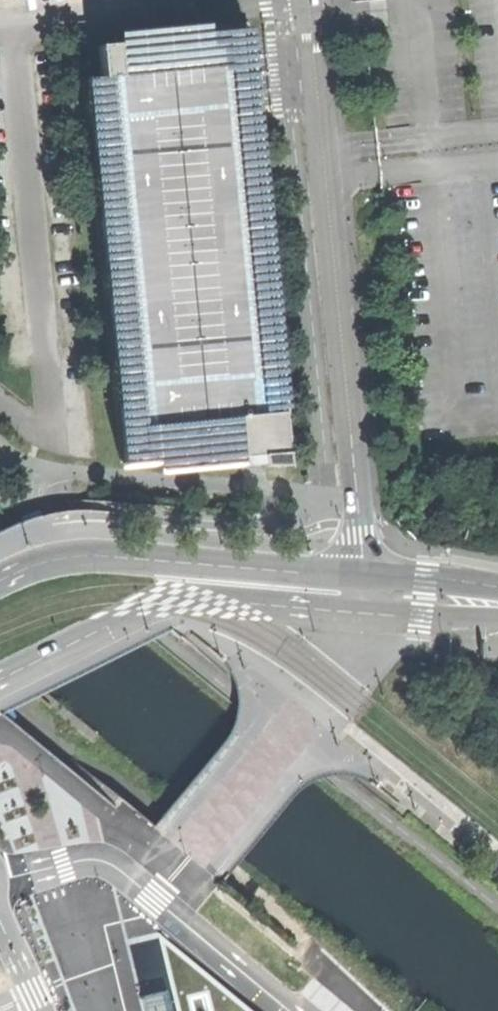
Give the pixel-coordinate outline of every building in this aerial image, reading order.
[(250,40),(249,30),(248,22),(205,27),(205,35),(206,39),(201,36),(199,35),(196,33),(189,31),(186,30),(182,30),(175,30),(158,31),(152,34),(140,37),(139,33),(114,36),(115,44),(115,46),(100,48),(100,47),(98,47),(101,77),(83,79),(118,438),(121,463),(123,463),(123,464),(168,460),(174,463),(180,465),(186,466),(192,467),(212,465),(218,464),(224,462),(231,458),(238,453),(241,451),(242,468),(243,468),(243,460),(251,459),(260,458),(262,468),(286,468),(287,470),(288,470),(282,414),(287,413),(258,121),(257,114),(250,115),(247,83),(243,40),(250,40)] [(158,934),(171,989),(177,1010),(250,1010),(158,934)] [(171,989),(139,997),(143,1010),(177,1010),(171,989)]
